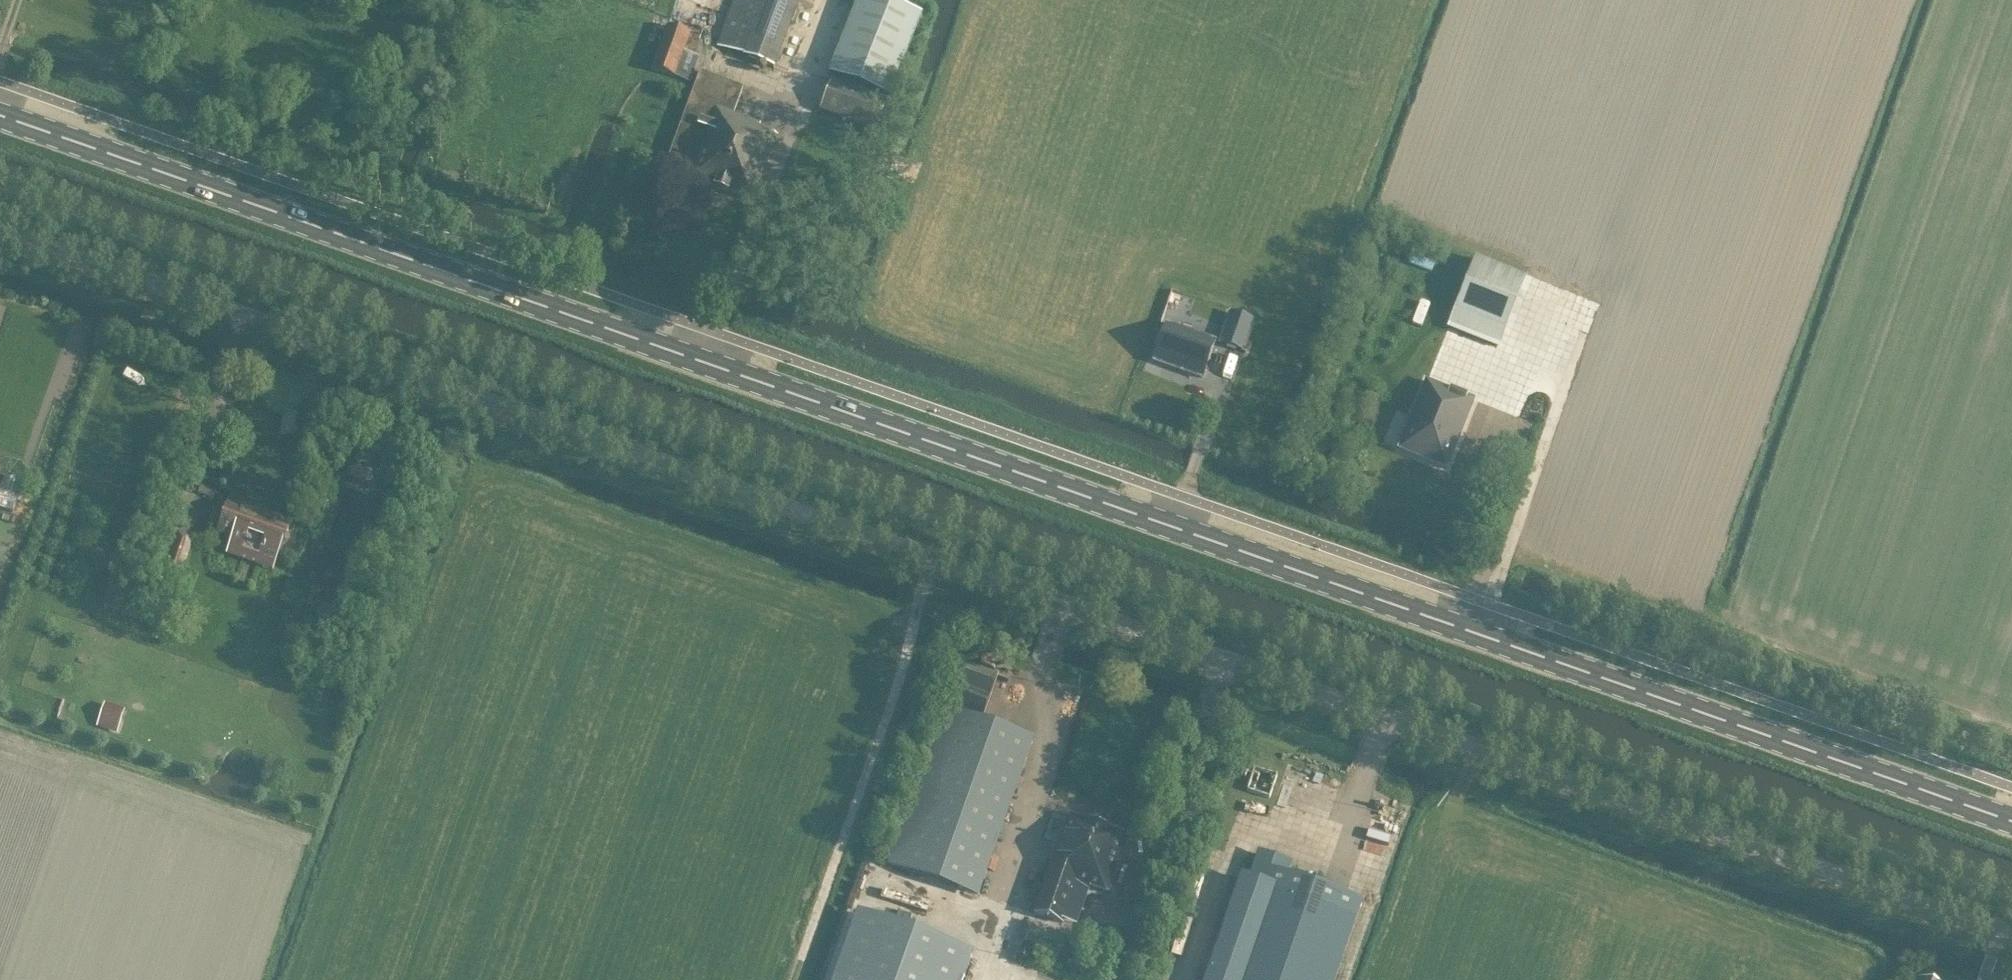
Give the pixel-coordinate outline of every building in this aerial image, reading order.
[(774,67),(799,0),(732,0),(716,43),(743,53),(742,54),(774,67)] [(887,0),(856,0),(828,72),(888,95),(920,13),(887,0)] [(652,66),(689,80),(698,54),(684,49),(690,30),(667,22),(652,66)] [(759,126),(761,122),(733,112),(743,85),(700,69),(665,165),(690,174),(690,175),(753,198),(777,133),(773,131),(759,126)] [(819,108),(875,130),(887,98),(832,77),(819,108)] [(1447,323),(1498,343),(1525,276),(1473,256),(1447,323)] [(140,319),(150,323),(154,312),(144,309),(140,319)] [(1251,317),(1228,309),(1217,340),(1240,348),(1251,317)] [(1151,357),(1200,374),(1213,338),(1164,320),(1151,357)] [(1396,446),(1445,465),(1453,445),(1449,444),(1452,438),(1455,439),(1473,396),(1464,392),(1463,394),(1448,388),(1449,387),(1439,383),(1439,384),(1429,381),(1430,379),(1424,377),(1396,446)] [(4,496),(11,475),(0,471),(0,495),(4,496)] [(226,552),(273,568),(283,537),(285,538),(290,521),(251,508),(252,504),(229,497),(218,530),(232,534),(226,552)] [(165,564),(181,570),(192,535),(176,530),(165,564)] [(999,684),(1004,654),(975,649),(970,679),(999,684)] [(97,724),(116,730),(123,708),(104,702),(97,724)] [(888,860),(977,891),(1030,738),(942,707),(888,860)] [(1250,783),(1245,796),(1285,809),(1290,796),(1250,783)] [(1032,910),(1064,921),(1077,886),(1088,889),(1089,886),(1106,891),(1106,890),(1108,890),(1128,832),(1068,812),(1032,910)] [(1358,905),(1359,905),(1360,901),(1285,876),(1289,862),(1256,851),(1247,877),(1239,874),(1203,979),(1333,979),(1358,905)] [(972,949),(856,908),(830,979),(961,979),(972,949)] [(1991,942),(1985,965),(1994,967),(2000,944),(1991,942)]
